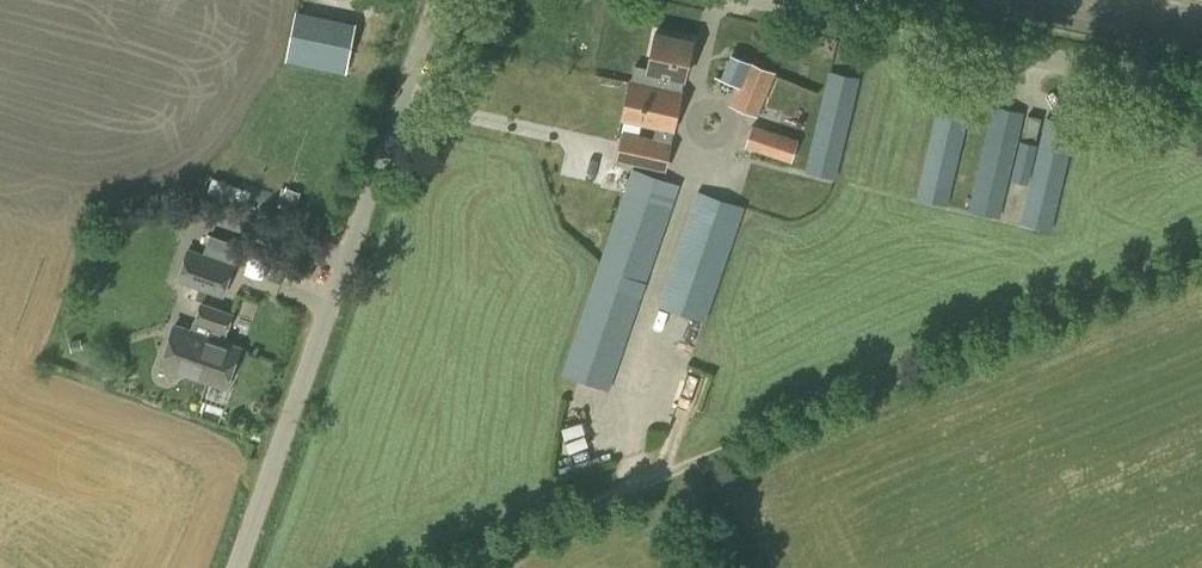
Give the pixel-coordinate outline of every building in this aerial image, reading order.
[(346,71),(357,22),(297,10),(287,59),(346,71)] [(634,80),(682,91),(682,89),(681,89),(684,75),(685,75),(692,39),(656,31),(648,68),(637,65),(634,80)] [(758,116),(776,71),(731,52),(720,77),(737,84),(729,104),(758,116)] [(836,178),(860,76),(829,68),(805,171),(836,178)] [(682,91),(634,80),(634,81),(632,80),(624,116),(674,127),(682,91)] [(947,204),(973,99),(941,95),(917,197),(947,204)] [(1000,216),(1024,111),(994,105),(969,209),(1000,216)] [(1029,182),(1042,118),(1028,115),(1024,138),(1019,137),(1011,178),(1029,182)] [(1052,227),(1077,124),(1046,118),(1022,221),(1052,227)] [(791,161),(799,138),(752,123),(745,146),(791,161)] [(657,124),(654,137),(670,141),(674,127),(657,124)] [(630,132),(625,154),(643,158),(665,163),(670,141),(654,137),(648,136),(630,132)] [(610,389),(639,307),(681,184),(632,167),(631,172),(610,231),(562,373),(610,389)] [(707,320),(711,307),(745,206),(697,189),(658,302),(661,304),(646,348),(683,363),(699,317),(707,320)] [(198,269),(204,252),(188,247),(176,280),(206,290),(212,274),(198,269)] [(212,274),(206,290),(224,297),(236,264),(204,252),(198,269),(212,274)] [(244,335),(260,300),(241,292),(234,306),(206,293),(196,314),(244,335)] [(185,349),(192,329),(177,323),(177,324),(176,324),(162,362),(165,363),(172,378),(186,371),(207,378),(214,360),(185,349)] [(214,360),(207,378),(227,385),(227,384),(241,346),(192,329),(185,349),(214,360)] [(203,386),(203,402),(231,402),(231,386),(203,386)]
